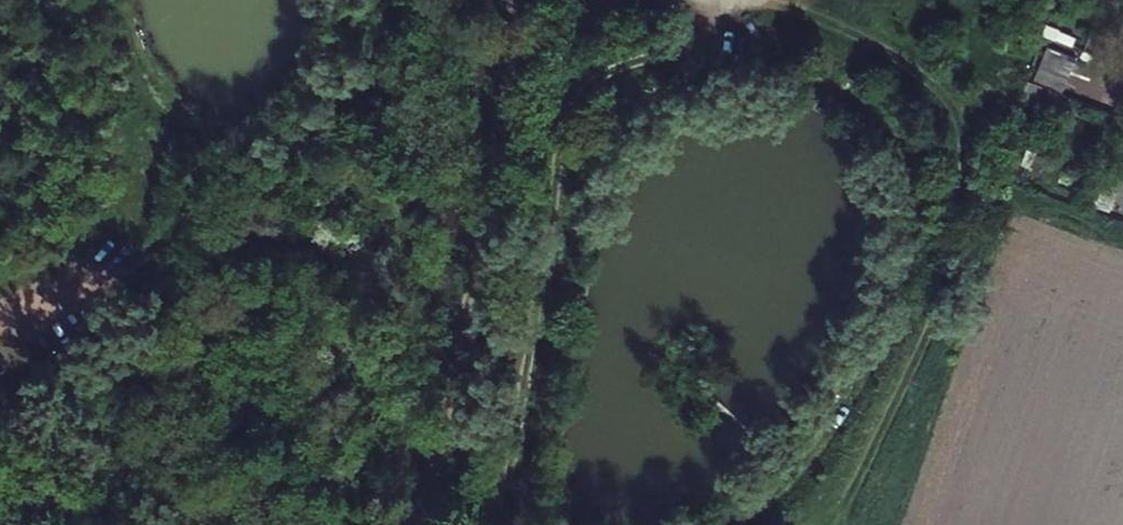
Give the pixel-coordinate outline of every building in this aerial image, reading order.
[(1065,90),(1076,53),(1045,44),(1034,80),(1065,90)]
